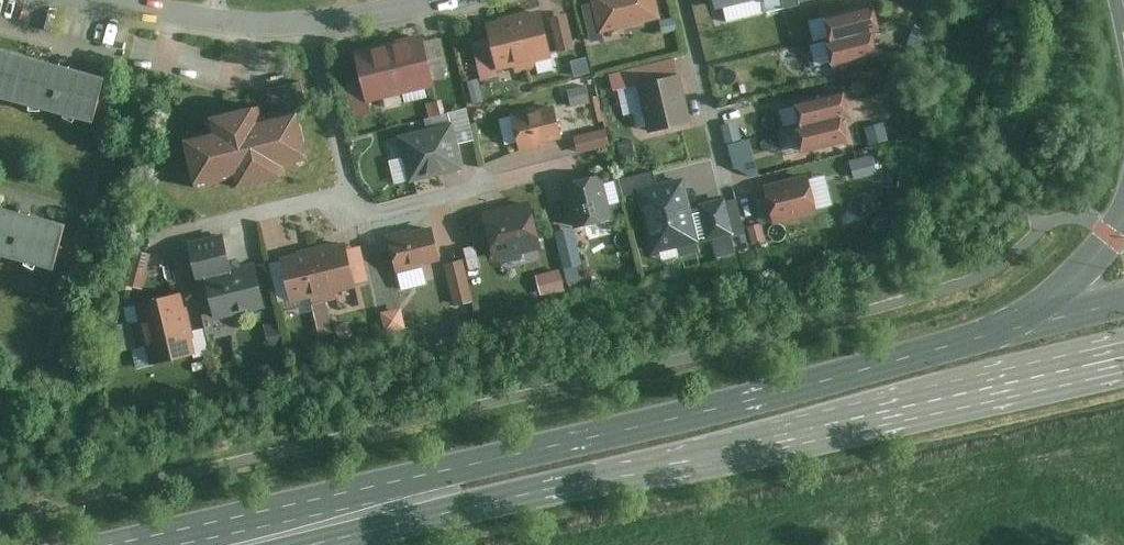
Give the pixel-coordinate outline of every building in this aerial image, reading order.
[(591,2),(599,33),(659,19),(654,0),(591,0),(591,2)] [(714,9),(753,0),(712,0),(714,9)] [(765,12),(796,5),(795,0),(762,0),(765,12)] [(923,9),(934,10),(935,0),(924,0),(923,9)] [(599,33),(591,2),(581,4),(590,42),(600,39),(599,33)] [(823,16),(829,41),(872,30),(879,28),(873,4),(823,16)] [(514,14),(527,69),(536,67),(534,60),(550,56),(540,8),(514,14)] [(574,47),(565,13),(548,17),(557,51),(574,47)] [(527,69),(514,14),(486,21),(489,36),(497,69),(512,65),(514,73),(527,69)] [(928,31),(916,27),(913,38),(924,42),(928,31)] [(829,41),(824,42),(829,61),(876,50),(874,39),(872,30),(829,41)] [(419,34),(386,42),(399,92),(431,84),(419,34)] [(499,75),(497,69),(489,36),(471,41),(481,80),(499,75)] [(399,92),(386,42),(351,51),(358,78),(364,101),(399,92)] [(101,125),(114,77),(63,63),(0,45),(0,96),(101,125)] [(586,57),(569,61),(572,74),(588,71),(586,57)] [(690,121),(678,73),(635,83),(647,131),(690,121)] [(364,101),(358,78),(345,81),(353,117),(367,113),(364,101)] [(594,90),(582,81),(574,92),(585,101),(594,90)] [(842,89),(792,102),(798,126),(841,115),(848,113),(842,89)] [(553,103),(510,114),(518,148),(562,137),(553,103)] [(215,127),(185,135),(198,186),(239,178),(240,184),(290,172),(288,165),(311,160),(298,109),(263,116),(260,104),(212,115),(215,127)] [(800,152),(848,141),(841,115),(798,126),(794,127),(800,152)] [(449,122),(395,135),(406,183),(460,170),(449,122)] [(879,125),(868,129),(873,143),(884,139),(879,125)] [(604,127),(573,135),(577,152),(609,143),(604,127)] [(636,188),(656,183),(653,171),(618,179),(621,191),(636,188)] [(610,217),(599,174),(560,184),(571,227),(610,217)] [(806,175),(763,185),(773,225),(816,214),(806,175)] [(656,183),(636,188),(651,253),(676,247),(678,255),(699,250),(683,177),(656,183)] [(761,186),(744,190),(750,212),(766,208),(761,186)] [(735,198),(698,206),(707,241),(744,232),(735,198)] [(0,200),(0,259),(50,272),(64,217),(0,200)] [(527,200),(479,212),(491,262),(539,250),(527,200)] [(432,228),(386,237),(393,272),(439,263),(432,228)] [(571,229),(555,232),(563,268),(580,264),(571,229)] [(257,270),(233,276),(223,233),(190,241),(202,288),(210,286),(217,320),(266,309),(257,270)] [(345,240),(315,248),(326,290),(356,283),(345,240)] [(326,290),(315,248),(285,255),(295,298),(326,290)] [(151,254),(138,251),(130,284),(143,287),(151,254)] [(473,299),(462,260),(442,265),(453,304),(473,299)] [(559,270),(537,274),(541,294),(563,289),(559,270)] [(338,289),(339,301),(357,299),(356,287),(338,289)] [(189,323),(182,292),(137,303),(144,333),(189,323)] [(283,341),(279,321),(266,324),(270,344),(283,341)] [(355,333),(346,322),(336,330),(344,341),(355,333)] [(197,354),(189,323),(144,333),(151,364),(197,354)]
